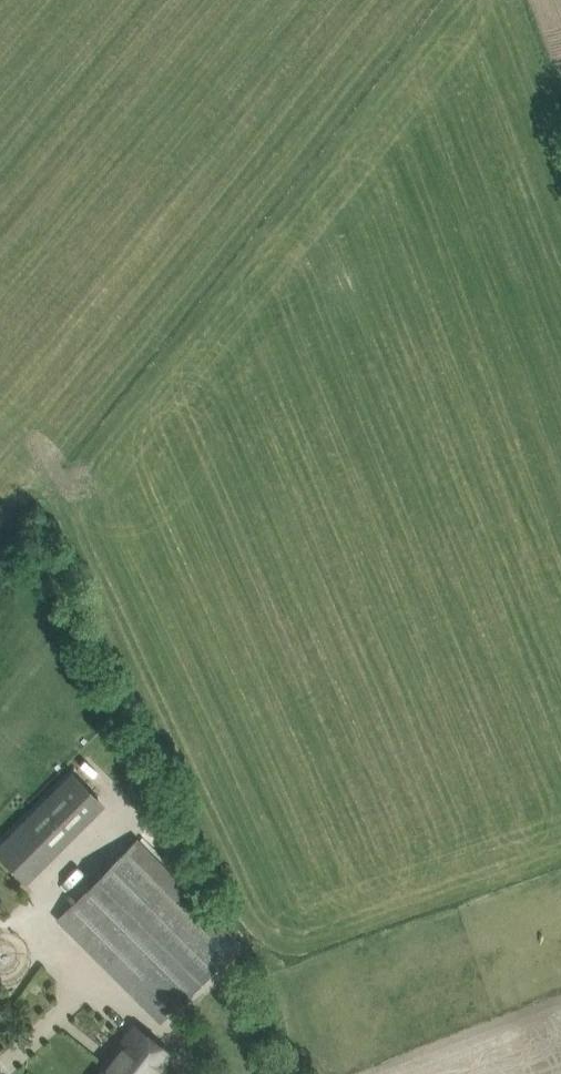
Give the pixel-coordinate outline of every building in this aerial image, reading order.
[(39,801),(0,840),(0,857),(17,874),(64,826),(39,801)] [(138,839),(122,854),(60,916),(162,1019),(240,942),(138,839)] [(126,1038),(113,1055),(116,1058),(104,1073),(152,1073),(168,1053),(135,1027),(126,1038)]
